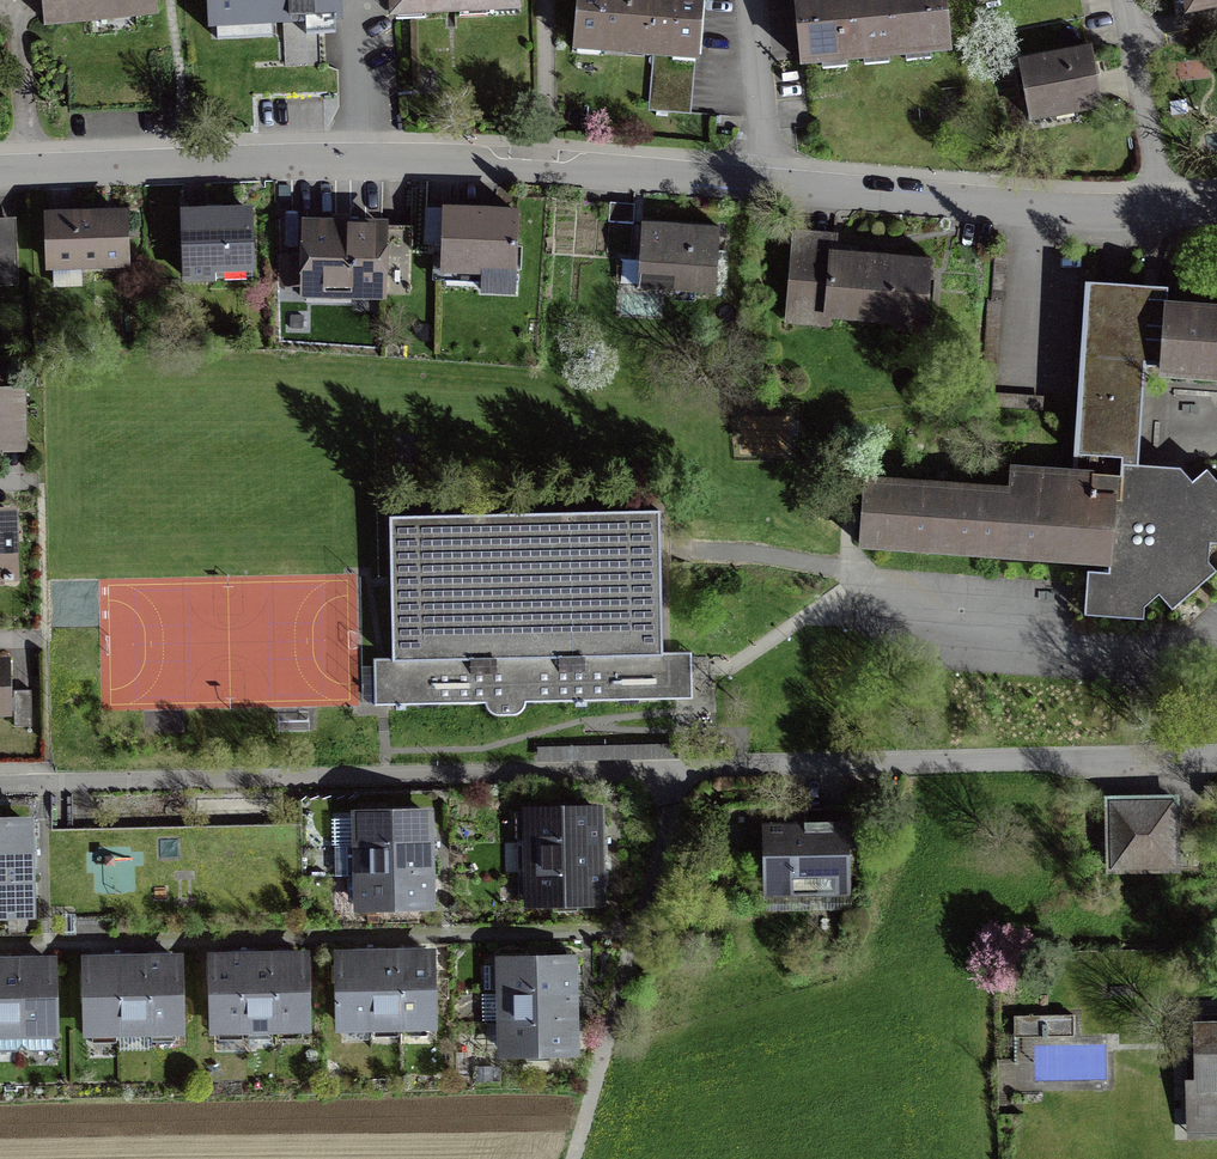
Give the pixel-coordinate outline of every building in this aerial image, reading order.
[(46,32),(159,21),(157,0),(43,0),(46,32)] [(210,32),(341,25),(340,0),(209,0),(210,32)] [(394,23),(522,15),(521,0),(392,0),(394,23)] [(576,49),(653,54),(649,111),(694,114),(701,0),(580,0),(576,49)] [(807,67),(953,54),(948,0),(801,0),(807,67)] [(1191,20),(1216,15),(1216,0),(1187,0),(1191,20)] [(1021,66),(1033,127),(1105,113),(1093,52),(1021,66)] [(636,205),(611,203),(607,252),(632,254),(636,205)] [(444,210),(443,279),(482,280),(481,298),(518,298),(520,212),(444,210)] [(181,215),(183,286),(253,284),(251,213),(181,215)] [(45,217),(46,275),(130,273),(129,215),(45,217)] [(303,224),(301,302),(386,304),(388,225),(303,224)] [(0,226),(0,290),(18,290),(15,225),(0,226)] [(643,227),(639,295),(718,299),(721,231),(643,227)] [(832,327),(926,335),(933,265),(837,255),(839,237),(791,233),(782,333),(832,337),(832,327)] [(860,546),(1091,560),(1087,614),(1146,620),(1145,607),(1161,597),(1175,609),(1216,571),(1210,562),(1212,545),(1216,545),(1216,481),(1209,470),(1193,482),(1182,471),(1167,470),(1139,468),(1144,371),(1164,371),(1216,375),(1216,309),(1169,306),(1171,291),(1087,285),(1077,474),(1011,472),(1009,494),(865,483),(860,546)] [(25,459),(22,396),(0,397),(0,459),(25,459)] [(373,659),(374,703),(487,701),(488,715),(526,714),(526,704),(695,701),(694,676),(694,650),(663,651),(660,513),(391,518),(393,659),(373,659)] [(0,515),(0,583),(16,583),(15,515),(0,515)] [(0,661),(0,721),(11,721),(11,661),(0,661)] [(1182,803),(1107,804),(1109,881),(1184,879),(1182,803)] [(854,804),(728,808),(728,825),(704,826),(705,853),(765,851),(766,893),(856,890),(854,804)] [(598,810),(529,813),(532,903),(601,901),(600,885),(599,854),(598,829),(598,810)] [(428,860),(427,831),(427,813),(358,815),(359,845),(333,846),(334,876),(360,876),(361,909),(430,906),(429,889),(428,860)] [(27,898),(26,868),(26,843),(26,823),(0,824),(0,914),(27,914),(27,898)] [(213,959),(215,1028),(307,1025),(305,956),(288,957),(260,957),(231,958),(213,959)] [(338,957),(338,1024),(432,1023),(432,956),(416,956),(387,957),(355,957),(338,957)] [(85,962),(86,1030),(180,1028),(178,960),(163,961),(133,961),(103,962),(85,962)] [(572,960),(501,962),(503,1052),(574,1050),(574,1036),(573,1008),(573,978),(572,960)] [(55,1049),(53,964),(36,964),(7,965),(0,965),(0,1050),(55,1049)] [(1073,1038),(1072,1015),(1043,1016),(1043,1039),(1073,1038)] [(1197,1029),(1198,1085),(1187,1086),(1188,1141),(1216,1140),(1216,1029),(1197,1029)]
